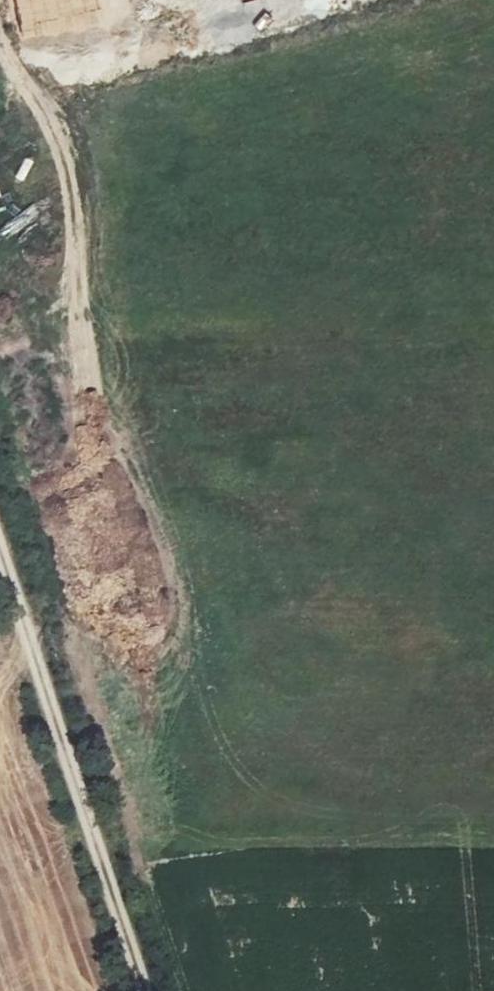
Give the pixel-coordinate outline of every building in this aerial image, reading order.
[(20,0),(9,0),(19,51),(30,49),(20,0)] [(48,17),(144,0),(45,0),(48,17)]
